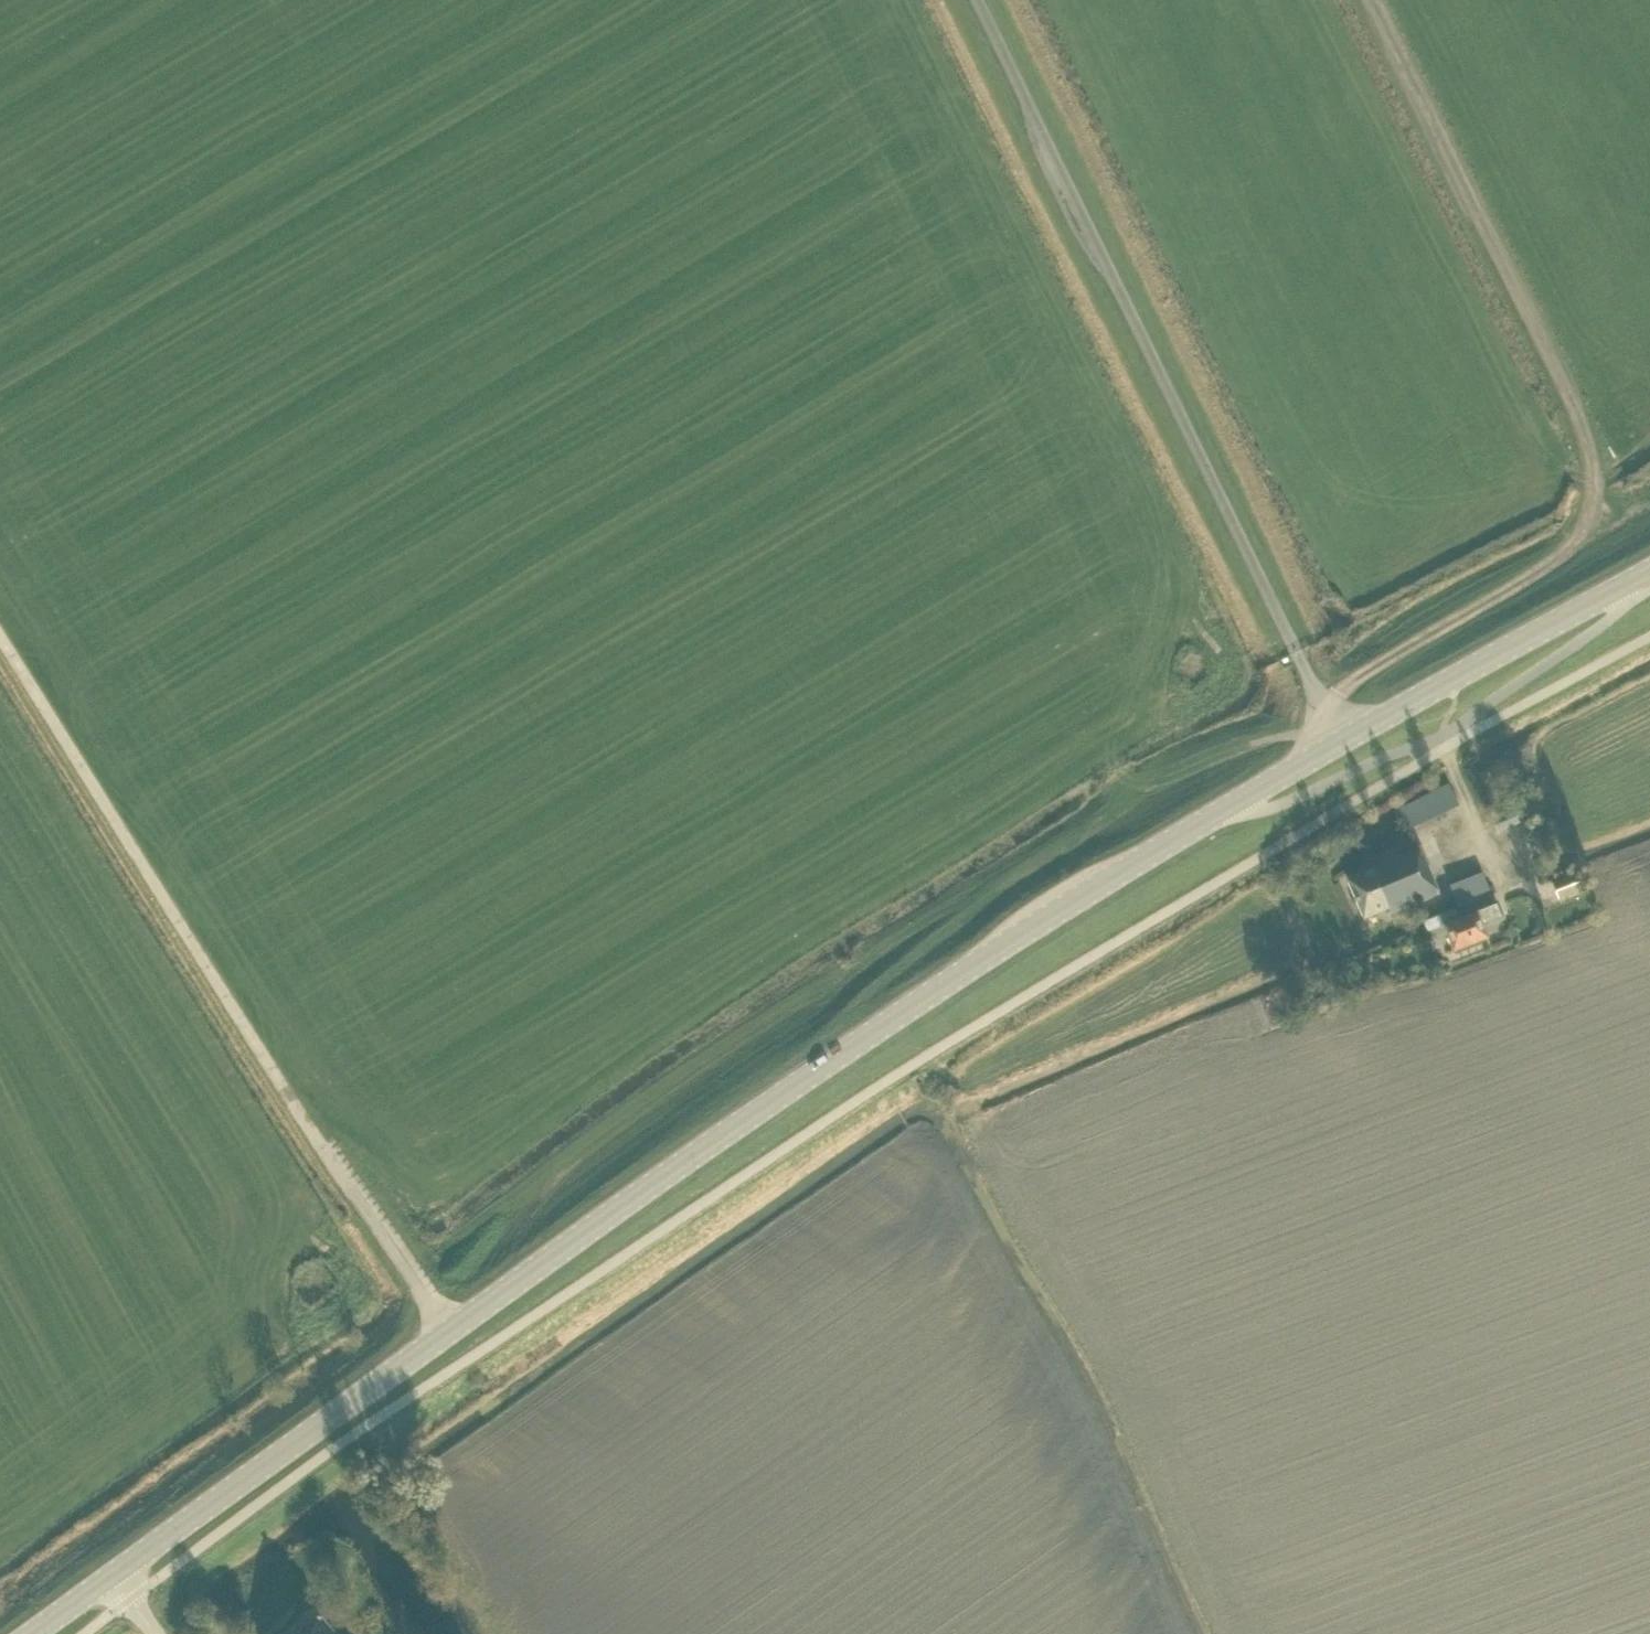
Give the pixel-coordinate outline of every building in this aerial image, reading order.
[(1393,811),(1403,831),(1457,805),(1446,784),(1393,811)] [(1391,913),(1439,893),(1417,842),(1373,861),(1376,867),(1348,879),(1364,917),(1388,907),(1391,913)] [(1448,885),(1458,908),(1492,895),(1483,872),(1448,885)] [(1552,884),(1558,899),(1583,889),(1576,874),(1552,884)] [(1427,931),(1441,925),(1452,951),(1485,938),(1479,925),(1498,917),(1493,905),(1459,918),(1455,909),(1423,922),(1427,931)] [(321,1615),(297,1633),(335,1633),(321,1615)]
